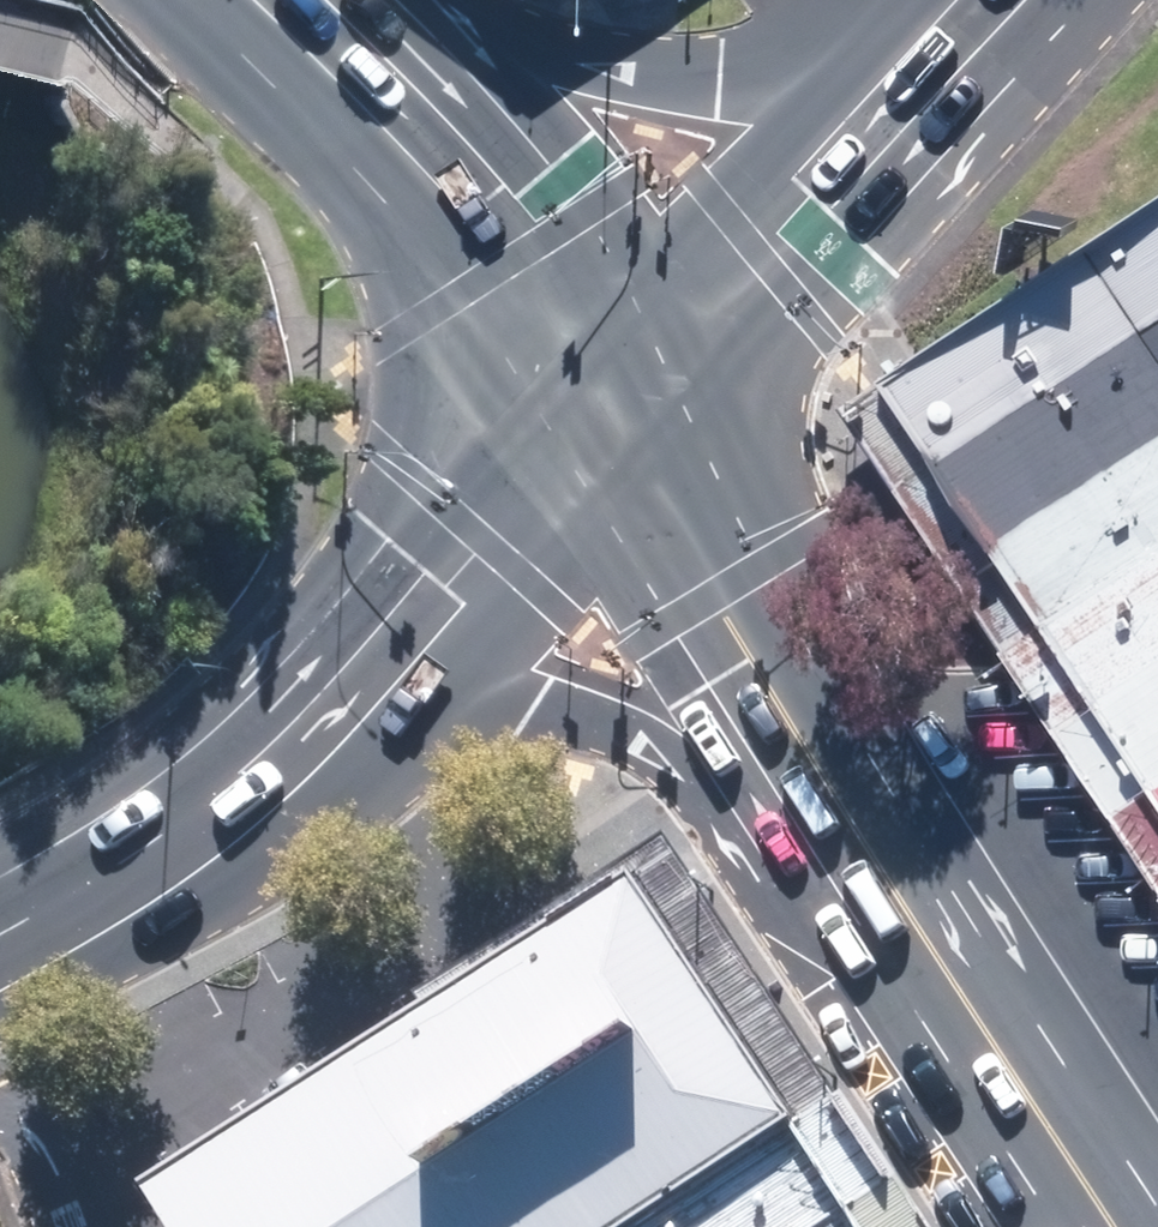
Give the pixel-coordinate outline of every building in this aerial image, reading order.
[(1157,771),(1157,187),(1039,266),(922,344),(889,366),(1157,771)] [(889,366),(852,389),(1157,858),(1157,771),(889,366)] [(661,830),(561,895),(412,990),(420,1001),(573,911),(624,873),(787,1113),(859,1226),(919,1226),(661,830)] [(787,1113),(624,873),(573,911),(420,1001),(137,1180),(167,1226),(614,1226),(787,1113)] [(787,1113),(614,1226),(859,1226),(787,1113)]
